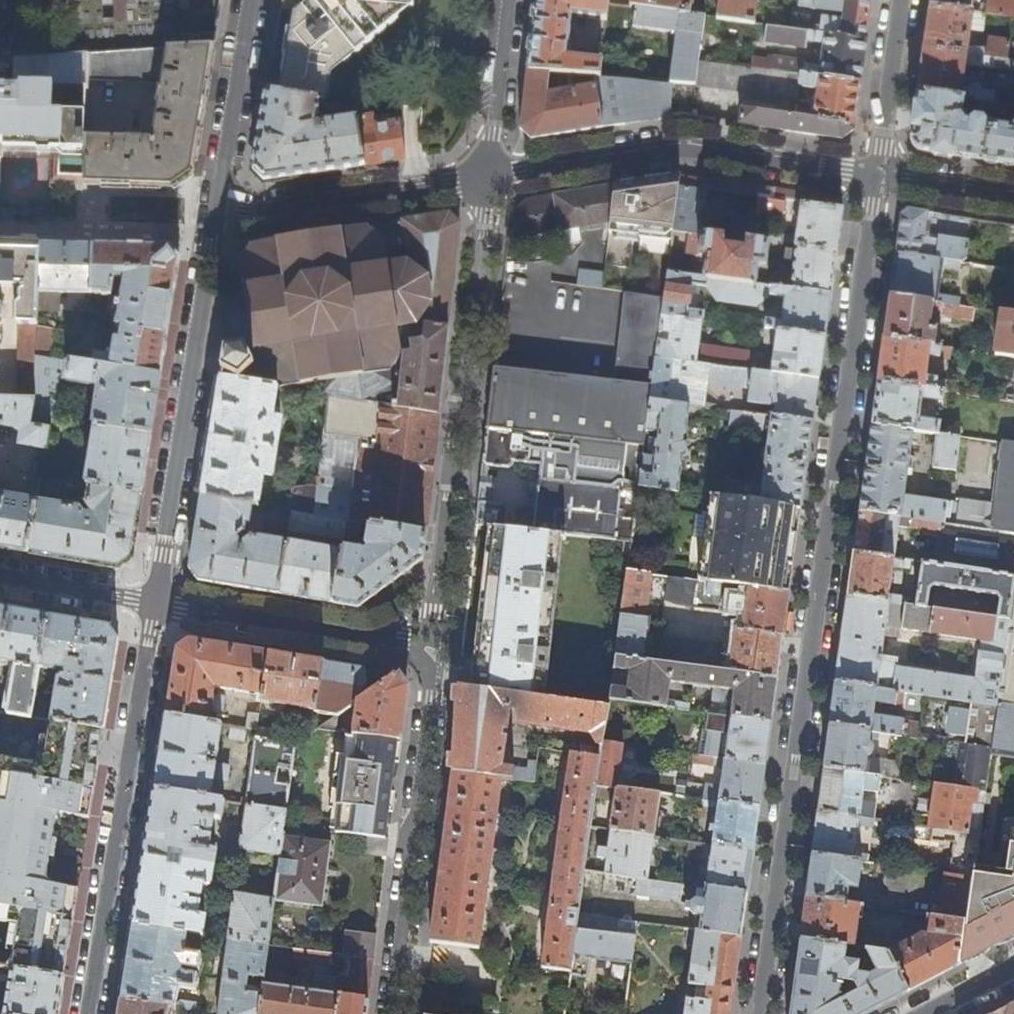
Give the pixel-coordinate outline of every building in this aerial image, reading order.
[(286,95),(324,101),(330,64),(340,65),(342,54),(352,55),(353,45),(364,46),(366,36),(373,36),(375,37),(376,26),(387,28),(389,17),(400,18),(401,7),(406,8),(406,0),(318,0),(299,15),(286,95)] [(587,0),(536,0),(533,28),(528,71),(563,74),(595,77),(601,77),(603,59),(568,55),(570,40),(571,39),(572,33),(570,32),(572,16),(607,20),(609,3),(587,0)] [(631,6),(636,7),(705,17),(706,9),(693,7),(694,0),(632,0),(631,6)] [(759,0),(720,0),(717,19),(756,24),(759,0)] [(873,0),(801,0),(800,6),(845,13),(844,20),(822,17),(821,28),(817,27),(816,33),(867,40),(872,11),(873,0)] [(932,7),(972,13),(974,0),(933,0),(932,7)] [(980,14),(987,15),(1013,19),(1013,0),(1005,0),(1004,6),(989,4),(988,10),(981,9),(980,14)] [(705,17),(636,7),(634,27),(678,34),(672,83),(696,85),(699,60),(700,60),(706,17),(705,17)] [(926,50),(996,60),(1013,63),(1013,43),(990,40),(990,39),(969,36),(970,32),(984,33),(987,15),(980,14),(972,13),(932,7),(929,29),(926,50)] [(866,55),(867,40),(816,33),(809,32),(797,30),(767,26),(765,43),(806,48),(807,42),(826,45),(824,68),(807,66),(806,75),(862,82),(866,55)] [(184,35),(184,47),(215,45),(216,37),(217,32),(184,35)] [(207,93),(215,45),(184,47),(175,47),(170,187),(172,187),(193,174),(198,145),(207,93)] [(155,187),(170,187),(175,47),(168,48),(162,87),(159,86),(157,102),(159,102),(153,138),(142,137),(142,136),(126,135),(126,137),(87,136),(85,185),(107,185),(155,187)] [(920,93),(967,100),(980,102),(995,104),(996,95),(962,90),(965,65),(995,69),(996,60),(926,50),(923,73),(920,93)] [(85,185),(87,136),(91,53),(0,59),(0,142),(6,142),(38,143),(51,143),(51,183),(85,185)] [(774,57),(772,70),(801,74),(803,62),(774,57)] [(800,85),(801,74),(772,70),(700,60),(699,60),(696,85),(798,99),(800,85)] [(996,60),(995,69),(1013,72),(1013,63),(996,60)] [(563,74),(528,71),(522,131),(532,140),(567,134),(604,128),(599,100),(597,86),(550,94),(551,81),(562,82),(563,74)] [(744,108),(741,125),(844,140),(855,131),(862,82),(806,75),(801,74),(800,85),(801,86),(804,88),(820,90),(817,113),(798,110),(797,116),(744,108)] [(597,86),(599,100),(616,97),(620,126),(683,116),(690,117),(696,85),(672,83),(601,77),(595,77),(597,86)] [(266,181),(366,165),(358,118),(316,126),(317,117),(320,117),(320,115),(318,114),(319,107),(328,108),(328,111),(341,113),(357,110),(357,108),(356,106),(324,101),(286,95),(268,92),(261,134),(255,171),(266,181)] [(967,100),(920,93),(914,141),(923,152),(1013,166),(1013,126),(990,122),(985,118),(977,117),(974,121),(969,120),(964,116),(967,100)] [(1009,106),(1012,106),(1013,97),(996,95),(995,104),(1009,106)] [(599,100),(604,128),(620,126),(616,97),(599,100)] [(995,104),(980,102),(979,109),(981,111),(1005,114),(1007,113),(1009,106),(995,104)] [(388,162),(405,159),(399,117),(394,118),(394,123),(390,124),(388,113),(366,117),(364,107),(357,108),(357,110),(358,118),(366,165),(388,162)] [(635,183),(615,186),(612,221),(610,234),(672,242),(674,230),(680,187),(681,176),(635,183)] [(684,176),(681,176),(680,187),(709,191),(760,197),(786,201),(788,201),(844,209),(844,207),(834,197),(789,191),(684,176)] [(612,221),(615,186),(524,200),(511,219),(509,238),(612,221)] [(709,191),(680,187),(674,230),(703,234),(709,191)] [(786,201),(760,197),(758,215),(784,218),(786,201)] [(840,232),(844,209),(788,201),(787,210),(791,214),(801,216),(798,236),(775,233),(774,243),(785,245),(838,252),(840,232)] [(969,234),(971,218),(909,209),(902,214),(900,233),(897,253),(962,262),(964,263),(969,259),(970,255),(982,257),(984,242),(940,236),(939,240),(931,239),(932,229),(969,234)] [(223,371),(221,379),(242,382),(260,385),(281,389),(296,386),(324,383),(324,395),(328,396),(367,402),(383,405),(396,407),(439,414),(449,327),(456,268),(461,223),(450,212),(398,221),(365,226),(341,230),(274,242),(251,245),(240,261),(244,287),(230,290),(224,299),(220,310),(220,322),(224,333),(231,342),(241,348),(226,350),(223,371)] [(703,234),(699,256),(707,257),(704,277),(757,285),(760,264),(767,265),(770,243),(747,240),(745,249),(742,250),(724,248),(726,237),(703,234)] [(39,291),(40,243),(7,242),(0,242),(0,287),(16,287),(17,286),(25,286),(25,291),(21,294),(21,300),(17,304),(16,320),(20,325),(22,325),(19,398),(35,398),(37,356),(38,325),(39,291)] [(39,291),(92,292),(94,245),(66,244),(40,243),(39,291)] [(129,246),(94,245),(92,292),(114,295),(116,279),(123,279),(126,280),(124,291),(123,293),(117,326),(123,327),(121,339),(116,338),(113,350),(105,355),(95,353),(92,364),(161,375),(171,313),(180,258),(170,247),(129,246)] [(834,274),(838,252),(785,245),(784,251),(796,253),(793,276),(781,275),(779,288),(832,294),(834,274)] [(962,262),(897,253),(894,273),(891,295),(943,303),(958,305),(962,306),(962,298),(938,295),(943,267),(960,270),(962,262)] [(604,289),(606,273),(581,270),(580,285),(604,289)] [(704,277),(668,273),(665,298),(663,315),(703,320),(705,311),(689,309),(693,285),(709,287),(719,300),(757,305),(771,295),(786,297),(782,322),(767,320),(766,329),(825,337),(828,318),(832,294),(779,288),(757,285),(704,277)] [(616,381),(495,367),(491,397),(487,429),(555,437),(581,440),(645,447),(647,431),(651,401),(657,358),(659,340),(660,331),(663,315),(665,298),(626,292),(616,381)] [(943,303),(891,295),(888,316),(885,339),(943,347),(944,342),(937,341),(937,329),(919,326),(920,321),(925,322),(926,316),(933,317),(933,315),(941,316),(941,315),(943,303)] [(958,305),(943,303),(941,315),(956,317),(958,305)] [(1002,312),(996,355),(1013,358),(1013,314),(1002,312)] [(703,320),(663,315),(660,331),(672,333),(670,342),(659,340),(657,358),(698,364),(703,320)] [(748,317),(747,327),(762,329),(766,329),(767,320),(748,317)] [(54,328),(38,325),(37,356),(52,358),(54,328)] [(822,365),(825,337),(766,329),(762,329),(761,336),(777,338),(773,367),(769,366),(769,364),(767,363),(758,361),(759,353),(703,345),(701,364),(820,381),(822,365)] [(945,392),(947,392),(948,386),(937,384),(938,380),(928,379),(931,356),(942,357),(942,355),(953,356),(954,348),(943,347),(885,339),(882,362),(879,382),(945,392)] [(52,358),(37,356),(35,398),(32,416),(51,418),(58,376),(58,375),(55,375),(58,359),(52,358)] [(701,364),(698,364),(657,358),(651,401),(691,406),(703,408),(706,382),(750,388),(749,398),(776,403),(774,417),(813,423),(817,401),(820,381),(701,364)] [(58,376),(67,378),(70,361),(58,359),(55,375),(58,375),(58,376)] [(155,408),(161,375),(92,364),(70,361),(67,378),(67,380),(96,384),(99,383),(108,385),(108,390),(102,390),(95,426),(98,426),(151,435),(155,408)] [(212,438),(202,497),(253,506),(259,507),(263,479),(257,478),(258,474),(277,476),(286,422),(276,420),(281,389),(260,385),(242,382),(221,379),(212,438)] [(873,425),(913,431),(938,434),(939,435),(941,424),(919,420),(923,399),(943,402),(945,392),(879,382),(873,425)] [(328,396),(324,431),(363,437),(367,402),(328,396)] [(50,428),(31,425),(32,416),(35,398),(19,398),(0,397),(0,424),(16,427),(23,432),(21,443),(47,448),(50,428)] [(654,457),(644,455),(639,487),(640,487),(679,492),(684,455),(686,456),(687,442),(685,442),(691,406),(651,401),(647,431),(658,433),(657,439),(655,439),(654,450),(655,451),(654,457)] [(369,524),(383,405),(367,402),(363,437),(353,522),(363,523),(369,524)] [(372,525),(426,533),(432,477),(439,414),(396,407),(383,405),(369,524),(372,525)] [(774,417),(745,413),(742,428),(753,429),(754,430),(771,432),(769,443),(764,441),(763,447),(769,448),(767,459),(762,459),(761,464),(766,464),(763,487),(746,484),(746,486),(744,501),(802,508),(804,491),(813,423),(774,417)] [(53,419),(51,418),(32,416),(31,425),(50,428),(51,428),(53,419)] [(861,511),(949,524),(952,503),(904,496),(907,475),(912,475),(914,457),(909,457),(913,431),(873,425),(863,496),(861,511)] [(147,464),(151,435),(98,426),(93,452),(99,453),(98,458),(92,457),(92,459),(88,458),(86,465),(91,465),(88,484),(90,484),(142,493),(147,464)] [(645,447),(581,440),(555,437),(487,429),(484,462),(483,465),(510,468),(514,465),(514,461),(552,466),(550,480),(539,479),(538,482),(530,481),(531,480),(528,480),(526,497),(528,497),(529,495),(536,497),(536,498),(538,498),(536,512),(535,512),(534,515),(535,516),(534,528),(527,527),(529,510),(509,508),(505,505),(480,501),(477,525),(495,527),(567,535),(632,543),(635,520),(623,519),(624,511),(619,510),(621,497),(629,498),(632,502),(631,510),(637,511),(640,487),(639,487),(644,455),(645,447)] [(961,438),(939,435),(938,434),(933,467),(956,471),(961,438)] [(1004,444),(995,504),(960,500),(956,525),(1013,534),(1013,446),(1004,444)] [(29,552),(38,500),(40,489),(42,476),(44,462),(35,460),(28,499),(0,494),(0,547),(29,552)] [(64,480),(42,476),(40,489),(61,493),(64,480)] [(131,559),(142,493),(90,484),(87,503),(90,507),(90,510),(89,513),(87,514),(84,513),(82,508),(38,500),(29,552),(74,559),(119,567),(131,559)] [(735,484),(733,499),(744,501),(746,486),(735,484)] [(293,487),(291,511),(293,512),(315,515),(318,486),(309,485),(293,487)] [(722,498),(710,496),(708,512),(705,538),(700,581),(712,583),(715,558),(708,557),(712,522),(719,523),(722,498)] [(202,497),(194,544),(192,571),(199,581),(234,587),(279,594),(288,541),(253,536),(243,543),(238,537),(246,531),(247,524),(250,524),(253,506),(202,497)] [(733,499),(722,498),(719,523),(712,522),(708,557),(715,558),(712,583),(789,593),(792,572),(799,524),(770,520),(772,506),(801,510),(802,508),(744,501),(733,499)] [(291,511),(267,508),(266,519),(291,523),(293,512),(291,511)] [(705,538),(708,512),(702,511),(702,515),(695,514),(692,537),(705,538)] [(956,525),(949,524),(861,511),(858,536),(855,554),(895,560),(900,527),(900,525),(910,526),(910,529),(920,530),(919,536),(934,538),(933,545),(939,546),(936,566),(1013,577),(1013,534),(956,525)] [(291,523),(290,530),(344,538),(345,536),(347,520),(315,515),(293,512),(291,523)] [(361,533),(363,523),(353,522),(347,520),(345,536),(354,538),(361,533)] [(342,550),(334,604),(358,608),(384,588),(423,559),(426,533),(372,525),(368,546),(370,548),(366,552),(363,548),(359,548),(358,551),(343,549),(342,550)] [(567,535),(495,527),(480,660),(477,689),(544,699),(562,540),(567,541),(567,535)] [(288,541),(279,594),(307,599),(334,604),(342,550),(288,541)] [(895,560),(855,554),(852,575),(849,597),(889,603),(905,605),(906,597),(890,594),(894,567),(910,569),(912,562),(895,560)] [(1013,590),(1013,577),(936,566),(922,564),(916,607),(928,609),(931,592),(936,587),(996,596),(1000,601),(998,619),(1010,621),(1013,590)] [(651,575),(627,572),(616,657),(644,661),(650,612),(646,612),(651,575)] [(712,583),(700,581),(668,577),(664,601),(679,606),(719,611),(722,591),(732,593),(730,612),(739,613),(746,614),(744,630),(737,629),(734,647),(731,673),(777,679),(780,655),(789,593),(712,583)] [(1010,621),(998,704),(1013,707),(1013,590),(1010,621)] [(998,706),(998,704),(1010,621),(998,619),(928,609),(916,607),(905,605),(903,629),(983,641),(977,678),(903,668),(904,663),(899,662),(899,658),(882,656),(889,603),(849,597),(839,670),(837,682),(926,696),(958,700),(998,706)] [(39,665),(48,615),(9,609),(0,608),(0,660),(16,663),(9,703),(0,701),(0,712),(30,717),(36,686),(39,665)] [(80,621),(48,615),(39,665),(52,668),(56,666),(66,668),(65,674),(62,673),(58,677),(53,710),(41,708),(44,688),(36,686),(30,717),(52,721),(103,730),(111,686),(118,637),(110,626),(80,621)] [(653,640),(650,662),(716,671),(720,645),(680,639),(653,640)] [(172,680),(167,716),(180,718),(210,723),(212,711),(224,713),(226,697),(215,694),(216,688),(257,695),(256,701),(262,702),(270,653),(190,640),(186,643),(177,649),(172,680)] [(716,671),(731,673),(734,647),(720,645),(716,671)] [(297,658),(270,653),(262,702),(280,705),(279,709),(286,710),(287,706),(316,711),(324,662),(297,658)] [(611,688),(610,700),(668,708),(671,682),(696,686),(696,687),(711,689),(711,688),(714,688),(711,714),(771,722),(774,698),(777,679),(731,673),(716,671),(650,662),(644,661),(616,657),(614,668),(630,671),(627,690),(611,688)] [(354,667),(324,662),(316,711),(317,712),(338,716),(360,700),(393,678),(393,673),(354,667)] [(398,674),(393,673),(393,678),(360,700),(357,718),(356,718),(353,733),(398,738),(401,738),(405,707),(407,686),(398,674)] [(923,713),(926,696),(837,682),(835,701),(831,725),(876,732),(920,739),(923,723),(873,716),(875,702),(896,706),(896,709),(923,713)] [(477,689),(459,686),(456,742),(454,773),(502,779),(514,781),(515,771),(514,771),(502,769),(506,741),(503,738),(501,737),(502,731),(505,731),(507,730),(510,709),(518,710),(516,719),(517,722),(519,724),(521,724),(593,735),(599,746),(603,746),(604,742),(610,708),(544,699),(477,689)] [(992,750),(998,706),(958,700),(951,744),(963,745),(992,750)] [(258,727),(260,714),(249,712),(247,729),(257,731),(258,727)] [(700,730),(697,755),(716,758),(765,765),(768,741),(771,722),(711,714),(706,713),(704,730),(700,730)] [(155,790),(174,792),(211,798),(213,785),(217,786),(218,780),(227,781),(229,766),(210,763),(210,759),(217,760),(223,725),(210,723),(180,718),(167,716),(161,755),(155,790)] [(338,716),(320,729),(337,731),(339,716),(338,716)] [(103,730),(52,721),(46,750),(40,749),(37,763),(2,758),(0,773),(0,922),(12,924),(9,938),(16,939),(15,951),(10,965),(9,967),(64,976),(68,949),(69,942),(59,940),(68,887),(50,884),(47,876),(48,871),(57,818),(62,813),(80,815),(84,787),(86,787),(86,783),(90,760),(99,761),(103,730)] [(829,745),(826,768),(881,777),(883,777),(885,760),(868,758),(868,756),(871,756),(873,755),(874,748),(872,746),(870,745),(871,737),(876,738),(876,732),(831,725),(829,745)] [(247,729),(232,727),(230,738),(245,740),(247,729)] [(309,735),(258,727),(257,731),(256,739),(296,745),(309,735)] [(398,738),(353,733),(350,762),(343,761),(337,805),(340,806),(338,833),(362,836),(386,839),(391,799),(398,738)] [(256,739),(247,804),(287,810),(290,786),(277,784),(279,768),(292,770),(296,745),(256,739)] [(625,745),(604,742),(603,746),(601,757),(597,786),(618,789),(625,745)] [(986,793),(992,750),(963,745),(957,788),(980,792),(986,793)] [(538,762),(534,782),(533,790),(544,792),(550,759),(572,762),(573,753),(540,749),(538,762)] [(597,786),(601,757),(579,754),(573,753),(572,762),(542,967),(571,971),(573,956),(577,930),(579,914),(585,871),(597,786)] [(695,758),(660,754),(658,769),(692,773),(695,758)] [(765,765),(716,758),(715,765),(725,767),(721,790),(715,794),(704,792),(703,800),(759,808),(763,781),(765,765)] [(515,771),(514,781),(534,782),(538,762),(529,761),(528,769),(515,768),(514,771),(515,771)] [(819,811),(874,819),(876,805),(862,803),(865,780),(880,783),(881,777),(826,768),(823,789),(819,811)] [(502,779),(454,773),(438,893),(432,942),(480,949),(502,779)] [(979,799),(980,792),(957,788),(937,785),(931,828),(934,828),(969,834),(974,804),(979,799)] [(660,794),(618,789),(612,831),(654,837),(660,794)] [(144,857),(169,860),(213,867),(217,844),(213,843),(212,849),(209,848),(211,835),(203,834),(203,829),(211,831),(214,817),(221,818),(224,800),(211,798),(174,792),(155,790),(150,822),(144,857)] [(703,800),(702,806),(719,808),(716,827),(711,826),(710,832),(715,833),(714,845),(753,851),(756,828),(759,808),(703,800)] [(284,836),(287,810),(247,804),(244,832),(242,832),(240,842),(242,843),(241,848),(281,854),(284,836)] [(816,832),(814,854),(868,863),(869,856),(854,854),(858,824),(873,826),(874,819),(819,811),(816,832)] [(975,868),(980,835),(969,834),(934,828),(933,841),(947,843),(948,842),(955,843),(951,869),(944,868),(942,874),(948,875),(974,879),(975,868)] [(654,837),(612,831),(610,849),(599,848),(598,858),(608,859),(606,874),(649,880),(654,837)] [(961,965),(1011,939),(1013,937),(1013,832),(1008,872),(975,868),(974,879),(968,922),(961,965)] [(281,854),(278,878),(276,899),(276,901),(324,907),(333,843),(284,836),(281,854)] [(387,856),(389,839),(386,839),(362,836),(360,853),(387,856)] [(708,888),(747,894),(751,869),(753,851),(714,845),(709,882),(694,880),(693,886),(708,888)] [(810,877),(808,898),(848,904),(850,889),(860,890),(863,868),(878,870),(878,872),(886,873),(885,877),(882,879),(889,892),(924,897),(941,882),(942,874),(868,863),(814,854),(810,877)] [(138,894),(133,923),(189,932),(203,934),(206,916),(198,914),(200,902),(192,901),(192,895),(201,897),(203,884),(210,885),(213,867),(169,860),(144,857),(138,894)] [(942,918),(968,922),(974,879),(948,875),(942,918)] [(682,901),(684,885),(653,880),(651,897),(682,901)] [(702,931),(741,937),(744,915),(747,894),(708,888),(705,903),(697,901),(693,905),(688,904),(687,912),(692,912),(695,916),(704,917),(702,931)] [(270,945),(276,901),(276,899),(237,893),(236,899),(235,899),(233,909),(235,909),(230,938),(270,945)] [(804,920),(801,941),(847,948),(855,948),(861,906),(848,904),(808,898),(804,920)] [(616,919),(579,914),(577,930),(614,934),(616,919)] [(937,978),(961,965),(968,922),(942,918),(932,917),(929,936),(923,934),(888,953),(909,992),(937,978)] [(127,962),(122,999),(171,1007),(176,1008),(180,988),(197,990),(199,975),(182,972),(183,966),(200,969),(202,954),(185,951),(189,932),(133,923),(127,962)] [(741,937),(702,931),(698,931),(690,985),(710,988),(708,1002),(688,999),(686,1013),(731,1013),(741,937)] [(374,958),(377,935),(348,932),(345,954),(374,958)] [(230,938),(219,1013),(261,1013),(263,994),(249,992),(250,976),(256,977),(265,978),(270,945),(230,938)] [(793,1004),(791,1013),(868,1013),(892,1001),(909,992),(888,953),(867,950),(878,972),(870,975),(859,974),(860,963),(846,960),(847,948),(801,941),(793,1004)] [(290,950),(290,963),(320,962),(320,950),(290,950)] [(350,998),(369,1001),(370,993),(374,958),(345,954),(345,956),(342,956),(338,986),(351,988),(350,998)] [(564,1013),(625,1013),(632,962),(573,956),(571,971),(564,1013)] [(64,976),(9,967),(0,965),(0,979),(9,981),(6,1001),(2,1000),(1,1006),(5,1007),(4,1013),(58,1013),(60,1003),(64,976)] [(264,986),(265,978),(256,977),(255,985),(264,986)] [(369,1001),(350,998),(264,986),(263,994),(261,1013),(368,1013),(369,1001)] [(171,1007),(122,999),(119,1013),(170,1013),(171,1007)] [(996,1013),(1013,1013),(1013,1004),(996,1013)]
